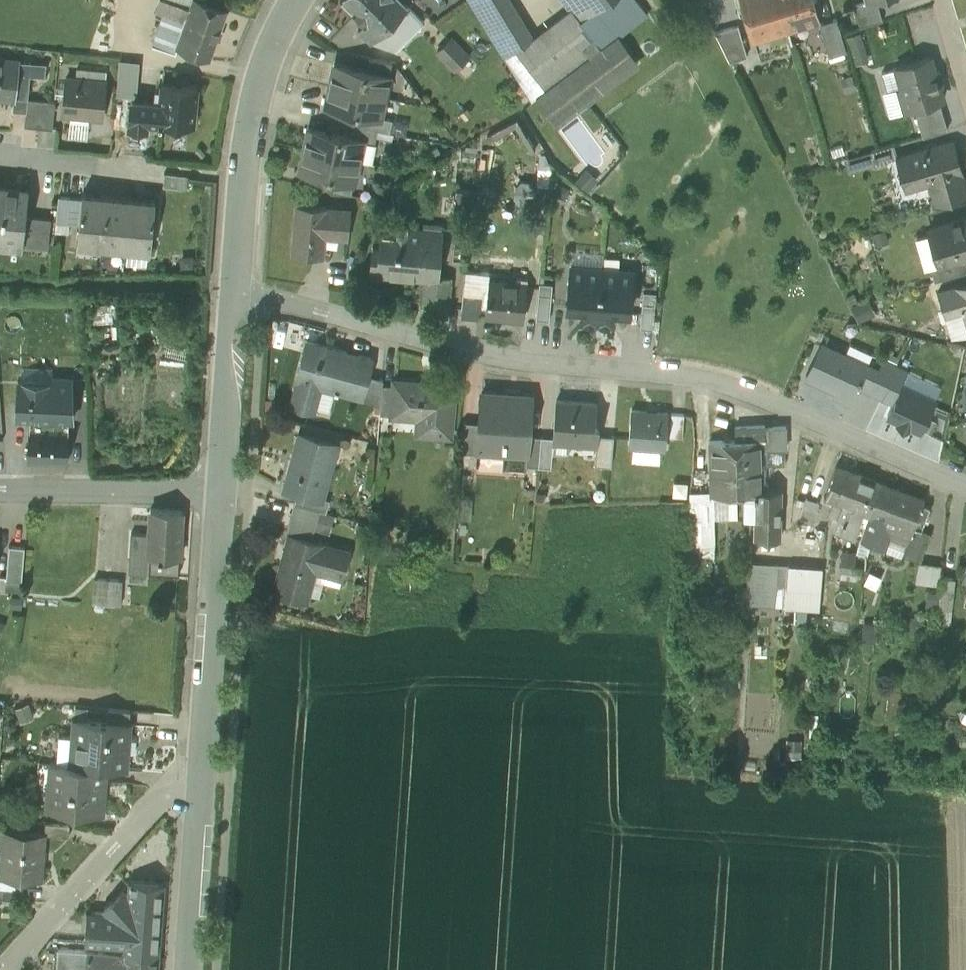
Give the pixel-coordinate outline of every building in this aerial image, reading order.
[(207,0),(192,0),(190,6),(186,18),(169,11),(168,13),(163,11),(152,42),(175,50),(177,45),(210,57),(227,7),(207,0)] [(190,6),(172,0),(159,0),(156,9),(163,11),(168,13),(169,11),(186,18),(190,6)] [(403,0),(345,0),(365,20),(358,27),(371,40),(390,21),(407,4),(403,0)] [(510,0),(472,0),(505,54),(515,47),(532,37),(532,36),(510,0)] [(593,0),(566,0),(571,7),(589,31),(628,0),(606,0),(598,6),(593,0)] [(589,31),(601,47),(617,35),(647,13),(637,0),(628,0),(589,31)] [(753,36),(785,26),(777,0),(742,0),(753,36)] [(785,26),(818,17),(813,0),(777,0),(785,26)] [(853,0),(860,24),(882,17),(877,0),(853,0)] [(424,20),(408,4),(407,4),(390,21),(408,37),(424,20)] [(571,7),(532,36),(532,37),(515,47),(546,88),(601,47),(589,31),(571,7)] [(836,16),(819,21),(829,54),(846,49),(836,16)] [(738,24),(715,30),(729,60),(747,55),(738,24)] [(546,88),(536,95),(557,123),(637,62),(617,35),(601,47),(546,88)] [(468,55),(451,37),(438,50),(455,68),(468,55)] [(546,88),(515,47),(505,54),(504,54),(532,99),(536,95),(546,88)] [(930,55),(896,65),(882,70),(887,88),(896,86),(903,108),(914,105),(939,98),(942,97),(938,84),(939,84),(934,68),(933,68),(930,55)] [(392,61),(368,56),(366,68),(389,73),(392,61)] [(0,58),(0,96),(14,98),(15,98),(17,82),(29,83),(30,74),(31,61),(0,58)] [(47,62),(31,61),(30,74),(45,75),(47,62)] [(366,68),(335,61),(330,82),(385,94),(389,73),(366,68)] [(106,81),(66,77),(62,113),(72,114),(71,117),(88,118),(88,115),(102,117),(106,81)] [(197,84),(162,81),(160,102),(158,119),(193,123),(197,84)] [(29,83),(17,82),(15,98),(14,98),(13,109),(26,111),(28,97),(29,83)] [(385,94),(330,82),(325,104),(357,111),(380,116),(380,115),(385,94)] [(28,97),(26,111),(24,125),(37,127),(39,99),(28,97)] [(939,98),(914,105),(923,134),(947,127),(939,98)] [(55,100),(39,99),(37,127),(52,128),(55,100)] [(160,102),(132,99),(130,123),(146,124),(146,118),(158,119),(160,102)] [(380,116),(357,111),(354,122),(378,127),(378,128),(389,130),(392,117),(380,115),(380,116)] [(516,116),(485,130),(495,151),(526,137),(516,116)] [(378,127),(354,122),(352,134),(363,137),(375,139),(378,128),(378,127)] [(352,134),(309,125),(304,146),(359,158),(363,137),(352,134)] [(952,140),(898,156),(906,186),(927,181),(932,200),(965,190),(952,140)] [(894,142),(871,149),(874,163),(898,156),(894,142)] [(359,158),(304,146),(299,168),(330,175),(354,180),(359,158)] [(874,163),(871,149),(845,157),(849,170),(874,163)] [(572,177),(585,189),(595,177),(582,166),(572,177)] [(354,180),(330,175),(328,186),(351,191),(354,180)] [(7,185),(6,187),(0,186),(0,236),(21,238),(21,244),(23,244),(26,215),(28,189),(18,188),(18,186),(7,185)] [(106,195),(82,193),(82,197),(79,223),(77,243),(101,245),(106,195)] [(70,196),(58,195),(56,221),(68,222),(70,196)] [(130,197),(106,195),(101,245),(126,248),(130,197)] [(82,197),(70,196),(68,222),(79,223),(82,197)] [(155,200),(130,197),(126,248),(150,250),(155,200)] [(350,209),(325,207),(326,206),(297,203),(293,252),(317,254),(320,228),(346,231),(346,234),(348,235),(350,209)] [(51,217),(26,215),(23,244),(48,247),(51,217)] [(929,227),(939,263),(964,255),(965,255),(965,216),(929,227)] [(408,234),(382,232),(378,270),(380,270),(380,264),(418,268),(418,274),(424,275),(437,276),(437,275),(441,232),(408,229),(408,234)] [(939,263),(944,276),(965,270),(965,261),(964,255),(939,263)] [(582,324),(596,324),(601,268),(570,266),(567,306),(581,309),(582,324)] [(633,271),(601,268),(596,324),(613,325),(614,311),(628,312),(633,271)] [(451,277),(437,275),(437,276),(424,275),(421,303),(448,306),(450,286),(451,277)] [(527,283),(488,279),(485,313),(523,317),(527,283)] [(938,291),(944,313),(963,307),(965,316),(965,282),(938,291)] [(450,286),(448,306),(462,308),(463,291),(464,288),(450,286)] [(655,325),(655,290),(639,291),(640,325),(655,325)] [(463,291),(462,308),(461,316),(480,317),(483,293),(463,291)] [(944,313),(949,329),(965,323),(965,316),(963,307),(944,313)] [(372,357),(307,339),(296,378),(297,379),(291,403),(314,409),(321,379),(336,383),(334,390),(337,391),(338,390),(359,396),(366,373),(367,373),(372,357)] [(878,371),(821,344),(806,376),(836,390),(834,395),(851,403),(860,383),(870,387),(878,371)] [(77,346),(62,353),(67,362),(82,354),(77,346)] [(896,367),(883,361),(878,371),(870,387),(868,391),(882,397),(896,367)] [(367,373),(366,373),(359,396),(359,397),(380,403),(381,404),(382,383),(383,378),(367,373)] [(69,420),(76,420),(77,376),(52,375),(52,380),(24,380),(23,377),(19,377),(18,419),(31,419),(30,428),(69,429),(69,420)] [(457,381),(391,376),(390,383),(388,415),(412,417),(411,432),(452,435),(457,381)] [(390,383),(382,383),(381,404),(380,403),(379,413),(388,415),(390,383)] [(935,400),(898,383),(883,417),(920,433),(935,400)] [(532,396),(481,392),(479,421),(477,449),(527,452),(529,435),(532,396)] [(596,403),(556,400),(553,437),(552,447),(553,447),(554,441),(596,445),(597,435),(598,424),(594,424),(596,403)] [(667,414),(632,411),(629,447),(634,447),(660,450),(664,450),(667,414)] [(683,415),(671,414),(670,437),(682,438),(683,415)] [(479,421),(463,420),(461,450),(477,452),(477,449),(479,421)] [(338,438),(295,427),(280,486),(297,491),(322,497),(323,497),(338,438)] [(762,441),(735,441),(736,467),(763,467),(763,448),(786,447),(786,429),(762,429),(762,441)] [(541,436),(529,435),(527,452),(526,465),(538,466),(541,436)] [(614,436),(597,435),(596,445),(594,465),(611,466),(614,436)] [(553,437),(541,436),(538,466),(551,467),(552,447),(553,437)] [(735,440),(710,441),(712,495),(713,495),(736,495),(736,467),(735,441),(735,440)] [(634,447),(633,460),(659,462),(660,450),(634,447)] [(855,472),(836,465),(824,497),(833,501),(830,508),(840,512),(855,472)] [(764,492),(764,467),(763,467),(736,467),(736,495),(739,495),(755,495),(755,519),(755,540),(778,540),(779,492),(764,492)] [(840,512),(833,531),(853,539),(863,513),(871,516),(883,483),(855,472),(840,512)] [(924,499),(883,483),(871,516),(861,541),(902,556),(906,545),(907,545),(913,528),(919,530),(928,507),(922,505),(924,499)] [(322,497),(297,491),(294,502),(319,509),(326,511),(329,498),(323,497),(322,497)] [(708,491),(687,491),(688,549),(714,549),(714,519),(713,495),(708,496),(708,491)] [(737,519),(736,495),(713,495),(714,519),(737,519)] [(755,519),(755,495),(739,495),(739,519),(755,519)] [(818,502),(805,497),(798,516),(810,521),(818,502)] [(473,498),(464,498),(463,517),(471,518),(473,498)] [(319,509),(294,502),(287,527),(312,535),(319,509)] [(182,510),(151,508),(150,533),(149,554),(179,555),(182,510)] [(824,537),(825,527),(797,524),(794,546),(803,546),(804,535),(824,537)] [(919,530),(913,528),(907,545),(906,545),(902,556),(921,563),(930,534),(919,530)] [(150,533),(131,532),(128,581),(147,582),(148,572),(178,574),(179,555),(149,554),(150,533)] [(322,542),(292,533),(284,560),(282,560),(273,591),(306,600),(313,576),(316,564),(344,571),(349,550),(322,542)] [(824,537),(804,535),(803,546),(801,563),(822,564),(824,537)] [(25,547),(9,545),(6,577),(22,579),(25,547)] [(839,552),(839,566),(854,567),(856,552),(839,552)] [(340,584),(344,571),(316,564),(313,576),(340,584)] [(748,564),(746,605),(782,607),(784,565),(748,564)] [(821,567),(784,565),(782,607),(782,610),(819,612),(821,567)] [(915,584),(938,586),(939,567),(916,565),(915,584)] [(861,581),(861,567),(854,567),(839,566),(838,580),(861,581)] [(955,578),(941,577),(937,610),(951,612),(955,578)] [(123,580),(94,578),(92,602),(121,604),(123,580)] [(130,711),(108,709),(107,722),(129,724),(130,711)] [(107,722),(73,719),(72,736),(70,764),(106,767),(126,768),(129,724),(107,722)] [(72,736),(62,735),(60,763),(70,764),(72,736)] [(50,762),(40,761),(36,807),(46,808),(50,762)] [(60,763),(50,762),(46,808),(102,813),(106,767),(70,764),(60,763)] [(69,824),(45,822),(45,833),(44,834),(68,835),(69,824)] [(3,830),(0,830),(0,859),(1,859),(0,875),(41,878),(44,834),(45,833),(3,830)] [(162,883),(131,881),(130,892),(129,907),(160,909),(162,883)] [(0,885),(0,897),(18,899),(19,887),(0,885)] [(100,908),(104,912),(128,914),(129,907),(130,892),(125,887),(100,908)] [(160,909),(129,907),(128,914),(126,947),(125,951),(157,953),(160,909)] [(104,912),(88,911),(86,945),(126,947),(128,914),(104,912)] [(108,952),(58,948),(56,969),(124,969),(125,954),(108,952)] [(125,951),(125,954),(124,969),(156,969),(158,953),(157,953),(125,951)]
